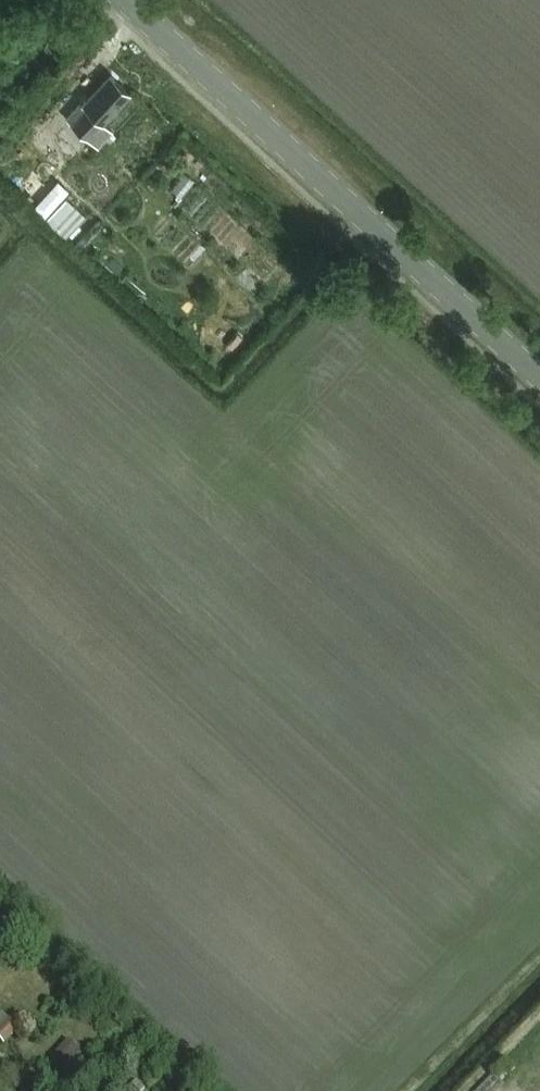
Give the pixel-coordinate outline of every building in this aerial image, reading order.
[(102,122),(129,92),(109,74),(82,103),(85,106),(70,122),(97,148),(112,131),(102,122)] [(69,193),(47,215),(66,235),(89,213),(69,193)] [(8,1021),(2,1015),(0,1017),(0,1042),(3,1045),(18,1031),(17,1030),(26,1020),(17,1012),(8,1021)] [(65,1069),(80,1052),(67,1041),(53,1058),(65,1069)] [(508,1084),(498,1074),(480,1090),(501,1090),(508,1084)] [(143,1075),(126,1089),(128,1090),(155,1090),(143,1075)]
